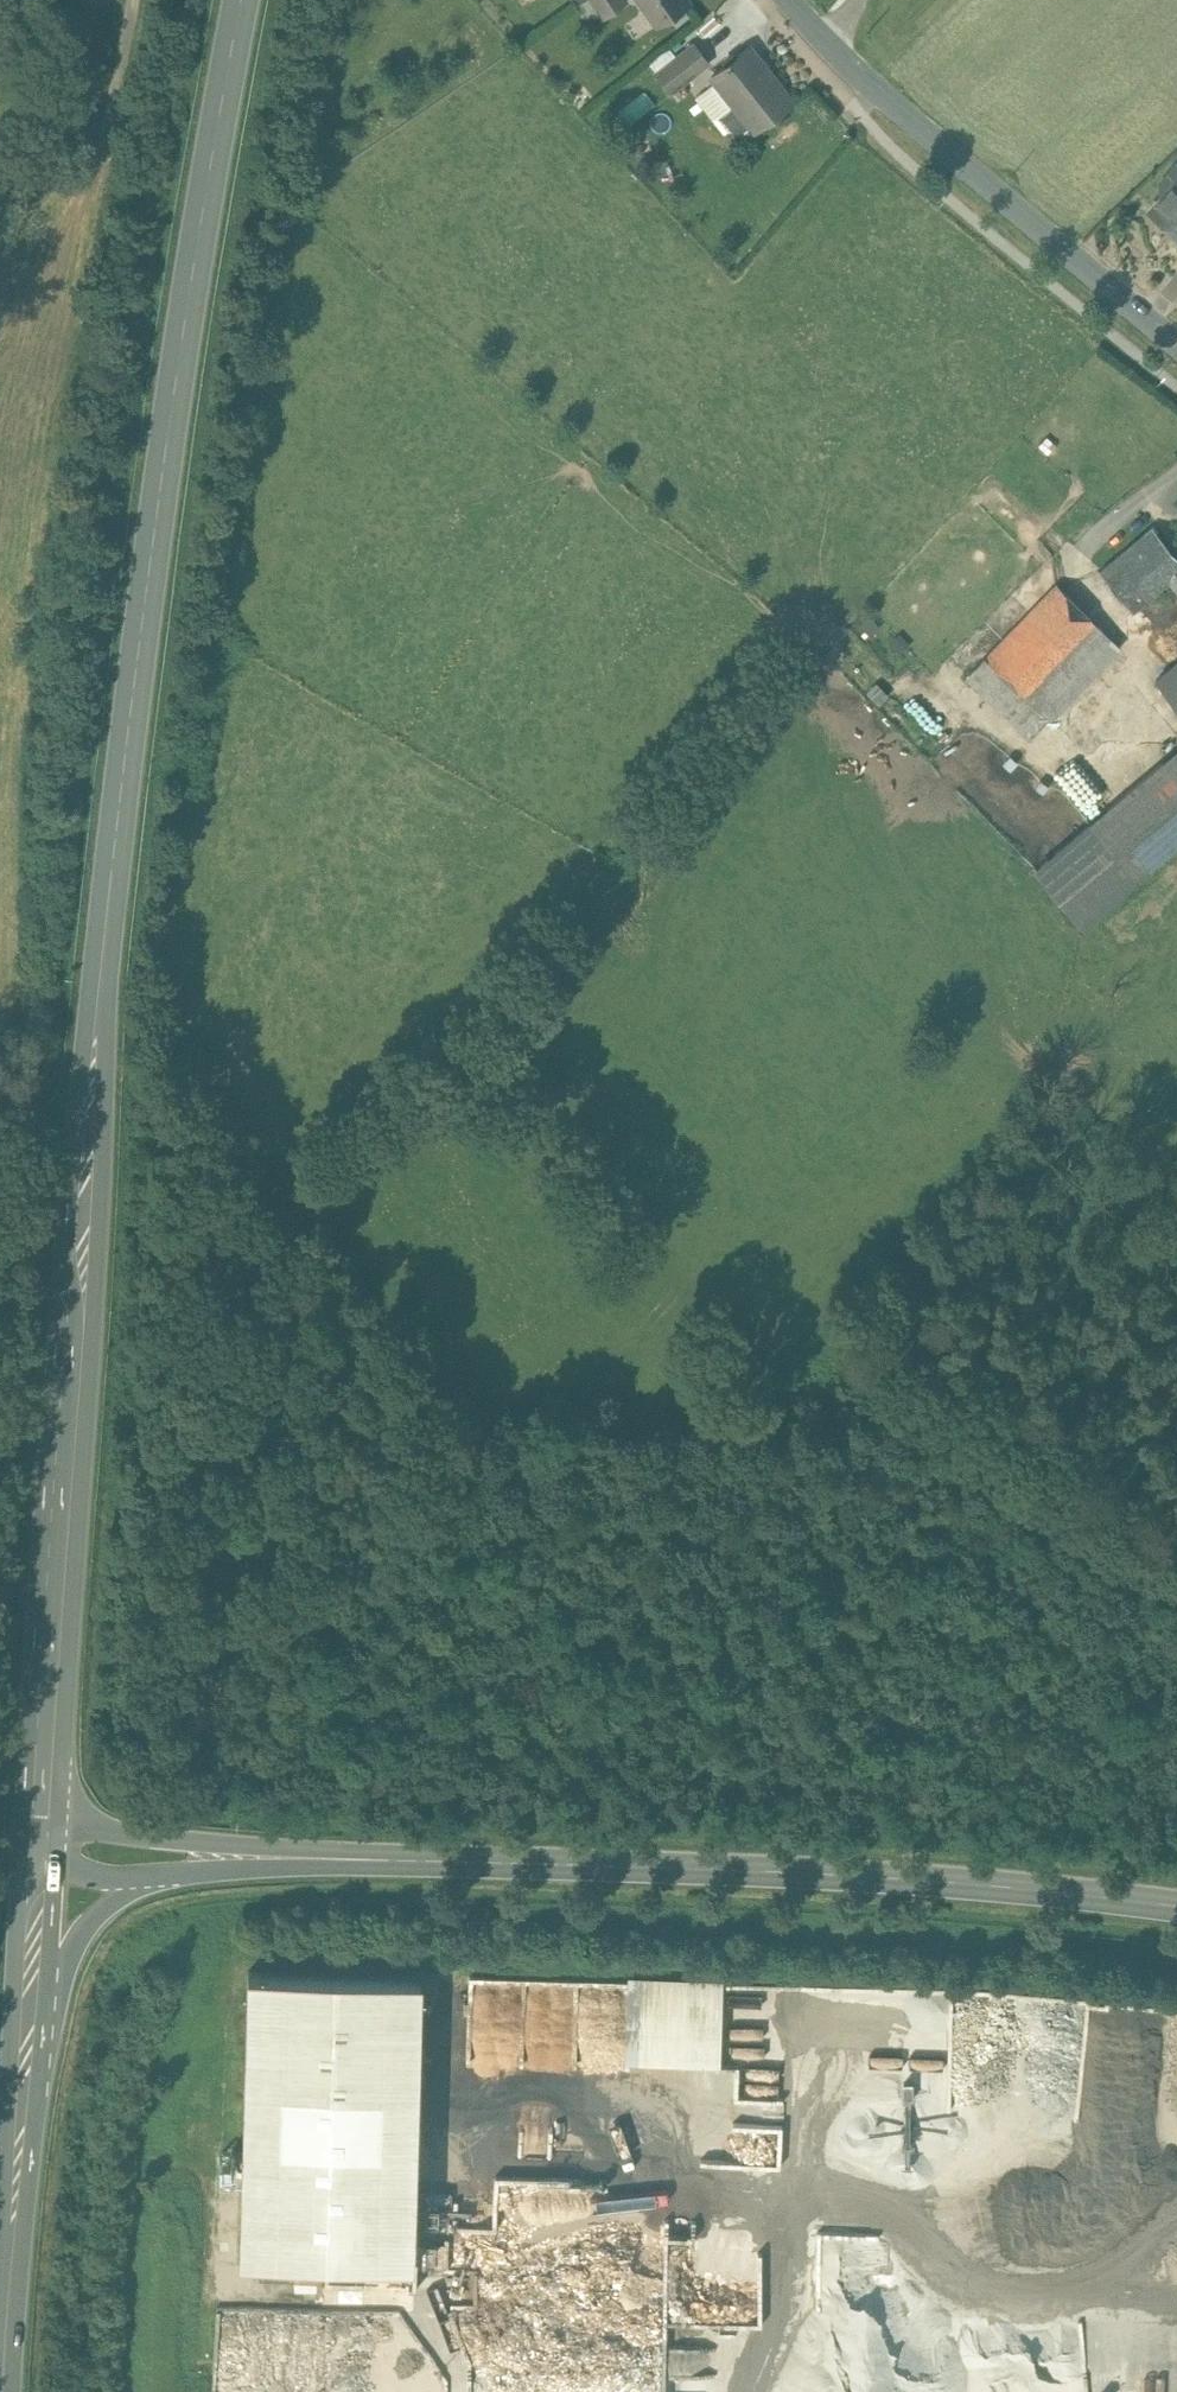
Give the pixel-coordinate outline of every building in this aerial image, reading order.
[(577,5),(587,18),(601,9),(605,16),(627,1),(626,0),(584,0),(577,5)] [(660,23),(692,1),(691,0),(643,0),(660,23)] [(694,42),(656,72),(671,91),(709,61),(694,42)] [(749,46),(712,75),(755,130),(792,101),(749,46)] [(1169,189),(1151,211),(1176,233),(1176,186),(1169,189)] [(1100,571),(1134,611),(1171,580),(1176,587),(1176,559),(1151,528),(1100,571)] [(1119,645),(1056,584),(987,657),(966,678),(1031,739),(1050,718),(1119,645)] [(1157,681),(1176,705),(1176,663),(1157,681)] [(1036,869),(1082,924),(1176,845),(1176,752),(1036,869)] [(422,1977),(249,1972),(240,2259),(414,2264),(422,1977)] [(721,2061),(723,1974),(629,1972),(627,2059),(721,2061)] [(668,2236),(672,2320),(744,2317),(741,2248),(716,2249),(716,2253),(710,2253),(711,2276),(705,2276),(706,2290),(702,2291),(699,2234),(668,2236)]
